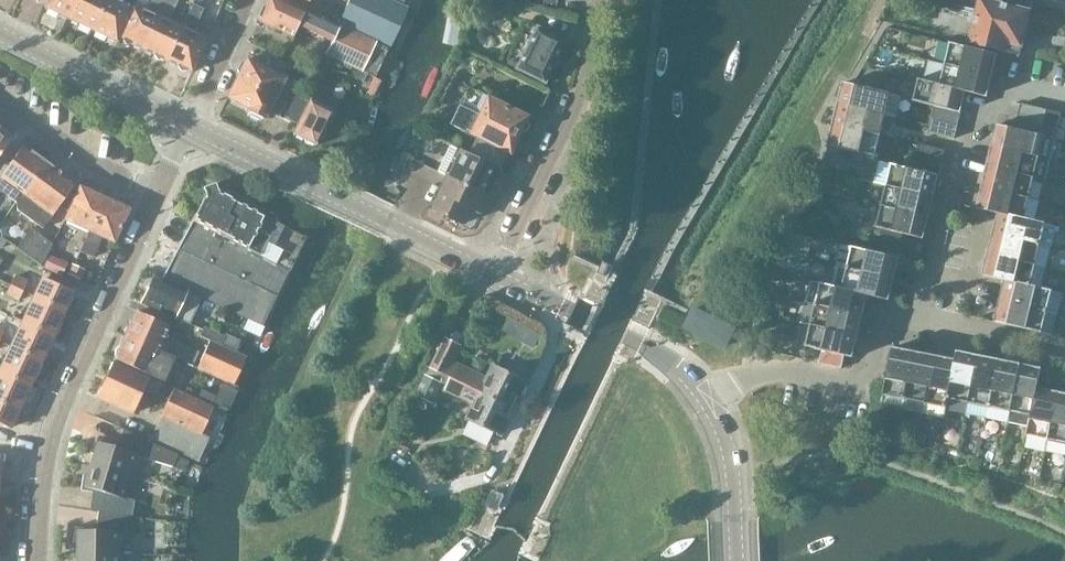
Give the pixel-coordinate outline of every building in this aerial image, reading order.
[(47,4),(45,8),(69,19),(78,0),(49,0),(47,4)] [(69,19),(93,31),(107,0),(78,0),(69,19)] [(119,0),(107,0),(93,31),(117,42),(118,39),(133,7),(136,0),(124,0),(123,2),(119,0)] [(133,7),(118,39),(142,50),(159,15),(160,15),(167,0),(151,0),(147,9),(136,4),(134,7),(133,7)] [(160,15),(159,15),(142,50),(166,61),(182,26),(168,19),(177,0),(167,0),(160,15)] [(389,48),(330,22),(305,11),(279,0),(271,0),(266,11),(264,10),(260,19),(262,20),(260,24),(293,38),(298,26),(331,41),(325,55),(374,77),(365,97),(373,100),(381,81),(376,79),(389,48)] [(385,0),(352,0),(341,23),(393,46),(409,11),(385,0)] [(1028,11),(985,0),(979,0),(969,43),(968,43),(1021,56),(1029,18),(1031,11),(1028,11)] [(193,4),(182,26),(166,61),(190,73),(207,37),(193,31),(203,9),(193,4)] [(518,70),(547,84),(568,42),(539,28),(518,70)] [(949,49),(945,65),(992,77),(998,56),(946,43),(945,48),(949,49)] [(230,94),(227,100),(234,103),(233,106),(243,110),(244,108),(249,110),(248,113),(252,115),(253,118),(258,121),(262,120),(263,117),(267,118),(269,114),(279,119),(286,105),(275,100),(286,77),(282,75),(286,67),(261,55),(255,67),(246,63),(242,64),(238,73),(239,76),(235,84),(232,83),(228,93),(230,94)] [(929,61),(924,81),(936,84),(940,85),(940,86),(966,92),(966,93),(987,98),(991,83),(992,77),(945,65),(929,61)] [(308,71),(301,84),(314,91),(321,78),(308,71)] [(910,101),(935,107),(961,113),(966,93),(966,92),(940,86),(940,85),(936,84),(919,80),(915,97),(911,96),(910,101)] [(843,83),(838,105),(889,117),(896,118),(901,97),(843,83)] [(514,154),(531,117),(471,88),(454,125),(481,139),(472,155),(502,168),(510,153),(514,154)] [(317,145),(333,113),(310,102),(294,135),(317,145)] [(1020,105),(1018,118),(1043,124),(1047,111),(1015,103),(1015,104),(1020,105)] [(889,117),(838,105),(833,125),(880,137),(884,120),(888,121),(889,117)] [(961,113),(935,107),(932,120),(958,126),(961,113)] [(1047,111),(1043,124),(1041,136),(1014,130),(997,126),(991,147),(1050,161),(1061,114),(1047,111)] [(1014,129),(1041,136),(1043,124),(1018,118),(1017,117),(1014,129)] [(958,126),(932,120),(928,133),(955,139),(958,126)] [(880,137),(833,125),(828,146),(879,159),(880,154),(876,153),(880,137)] [(13,140),(2,132),(2,131),(1,128),(0,126),(0,159),(13,140)] [(945,151),(919,145),(916,158),(942,164),(945,151)] [(439,172),(453,179),(489,197),(502,171),(451,147),(439,172)] [(1050,161),(991,147),(987,168),(1034,179),(1045,181),(1050,161)] [(7,166),(0,175),(0,192),(16,202),(17,207),(47,165),(38,159),(39,156),(33,153),(32,154),(24,149),(10,168),(7,166)] [(942,164),(916,158),(913,171),(939,177),(942,164)] [(874,184),(882,186),(934,198),(939,177),(913,171),(879,162),(874,184)] [(65,178),(47,165),(17,207),(17,210),(36,224),(34,224),(44,231),(76,187),(72,183),(72,181),(68,177),(65,178)] [(1034,179),(987,168),(982,188),(1029,199),(1033,200),(1034,196),(1030,195),(1034,179)] [(482,213),(489,197),(453,179),(437,211),(464,224),(472,208),(482,213)] [(929,219),(934,198),(882,186),(881,190),(885,191),(881,207),(929,219)] [(192,223),(245,249),(264,218),(218,196),(216,188),(202,192),(205,199),(193,222),(192,223)] [(1029,199),(982,188),(976,209),(994,214),(998,215),(998,214),(1034,223),(1035,222),(1038,206),(1042,207),(1043,202),(1033,200),(1029,199)] [(80,191),(65,223),(88,233),(89,234),(104,202),(93,197),(92,192),(85,189),(82,191),(80,191)] [(88,233),(79,252),(92,258),(100,239),(113,245),(128,213),(125,211),(124,207),(117,204),(114,206),(104,202),(89,234),(88,233)] [(929,219),(881,207),(878,223),(874,223),(873,227),(883,230),(882,235),(885,240),(898,243),(903,240),(904,235),(924,240),(929,219)] [(998,215),(994,214),(993,220),(996,221),(993,235),(1051,248),(1055,232),(1059,233),(1060,228),(1035,222),(1034,223),(998,214),(998,215)] [(264,218),(245,249),(288,271),(303,238),(266,217),(264,218)] [(245,249),(192,223),(193,222),(192,222),(162,279),(232,313),(231,314),(251,323),(252,321),(262,326),(288,271),(245,249)] [(30,229),(16,248),(40,266),(45,259),(52,245),(30,229)] [(1051,248),(993,235),(990,248),(987,247),(985,254),(1050,270),(1052,261),(1048,260),(1051,248)] [(837,266),(836,269),(894,282),(894,280),(898,267),(901,268),(903,260),(899,259),(842,245),(838,244),(837,249),(841,250),(837,266)] [(1050,270),(985,254),(983,262),(986,262),(983,276),(1001,281),(1005,282),(1005,281),(1041,290),(1041,289),(1045,273),(1049,274),(1050,270)] [(49,255),(43,268),(61,276),(67,263),(49,255)] [(828,286),(828,287),(871,297),(889,302),(893,302),(895,295),(891,294),(894,282),(836,269),(833,283),(829,282),(828,286)] [(14,276),(10,286),(22,291),(26,282),(14,276)] [(189,324),(201,298),(153,276),(140,304),(173,319),(174,318),(189,324)] [(42,279),(34,297),(64,310),(72,293),(42,279)] [(807,281),(806,285),(809,286),(806,303),(863,317),(866,303),(870,304),(871,297),(828,287),(828,286),(811,281),(807,281)] [(1001,281),(1000,287),(1003,288),(1000,302),(1057,315),(1061,299),(1064,300),(1064,295),(1041,289),(1041,290),(1005,281),(1005,282),(1001,281)] [(10,286),(6,295),(18,300),(22,291),(10,286)] [(34,297),(22,322),(52,336),(64,310),(34,297)] [(1057,315),(1000,302),(996,315),(993,314),(991,322),(1056,338),(1057,333),(1053,332),(1057,315)] [(863,317),(806,303),(802,319),(798,318),(797,323),(807,325),(811,326),(862,338),(863,331),(860,330),(863,317)] [(694,309),(685,328),(726,347),(734,328),(694,309)] [(136,314),(125,338),(193,368),(199,355),(176,344),(175,346),(163,341),(169,329),(136,314)] [(0,338),(0,342),(10,347),(40,361),(52,336),(22,322),(10,316),(3,332),(0,338)] [(811,326),(807,325),(806,329),(810,330),(806,347),(822,351),(845,356),(853,358),(856,344),(860,345),(862,338),(811,326)] [(225,337),(204,327),(201,336),(221,346),(225,337)] [(526,329),(519,341),(534,350),(542,337),(526,329)] [(193,368),(125,338),(114,361),(147,376),(154,362),(158,364),(157,366),(188,380),(193,368)] [(451,378),(514,408),(527,380),(495,365),(489,378),(454,362),(461,347),(453,343),(445,339),(431,369),(438,372),(451,378)] [(237,353),(221,346),(209,341),(196,369),(233,386),(246,357),(237,353)] [(886,407),(902,410),(914,352),(901,350),(901,346),(893,345),(880,410),(885,411),(886,407)] [(0,369),(0,373),(28,386),(40,361),(10,347),(0,369)] [(845,356),(822,351),(819,364),(842,369),(845,356)] [(957,352),(955,361),(956,361),(945,410),(946,410),(962,414),(961,417),(966,418),(979,353),(972,351),(971,355),(957,352)] [(928,355),(914,352),(902,410),(918,414),(918,418),(922,418),(936,353),(929,352),(928,355)] [(943,355),(936,353),(922,418),(926,419),(927,416),(944,419),(946,410),(945,410),(956,361),(955,361),(942,358),(943,355)] [(986,354),(979,353),(966,418),(970,419),(970,415),(987,419),(999,361),(986,358),(986,354)] [(1013,363),(999,361),(987,419),(1003,422),(1003,426),(1008,427),(1008,423),(1021,365),(1021,361),(1014,360),(1013,363)] [(144,389),(157,395),(162,384),(113,362),(96,399),(132,415),(144,389)] [(1042,369),(1021,365),(1008,423),(1028,427),(1037,388),(1042,369)] [(17,411),(28,386),(0,373),(0,403),(17,411)] [(434,405),(444,384),(434,379),(425,375),(415,396),(423,400),(434,405)] [(514,408),(451,378),(446,388),(465,397),(464,399),(476,405),(469,420),(470,421),(464,433),(489,445),(495,432),(501,435),(514,408)] [(228,414),(162,384),(157,395),(152,406),(164,411),(161,417),(150,440),(204,465),(228,414)] [(1058,393),(1037,388),(1028,427),(1026,436),(1028,437),(1048,441),(1058,393)] [(1058,393),(1048,441),(1046,452),(1064,456),(1064,394),(1058,393)] [(8,429),(17,411),(0,403),(0,425),(8,429)] [(93,455),(91,467),(132,479),(139,457),(173,467),(177,457),(123,431),(116,448),(97,440),(90,454),(93,455)] [(132,479),(91,467),(88,478),(85,477),(81,491),(102,494),(99,513),(131,518),(134,502),(126,500),(132,479)] [(504,496),(494,491),(487,505),(497,510),(504,496)] [(76,544),(76,555),(120,556),(120,534),(133,535),(136,519),(131,518),(99,513),(96,531),(75,528),(73,544),(76,544)]
